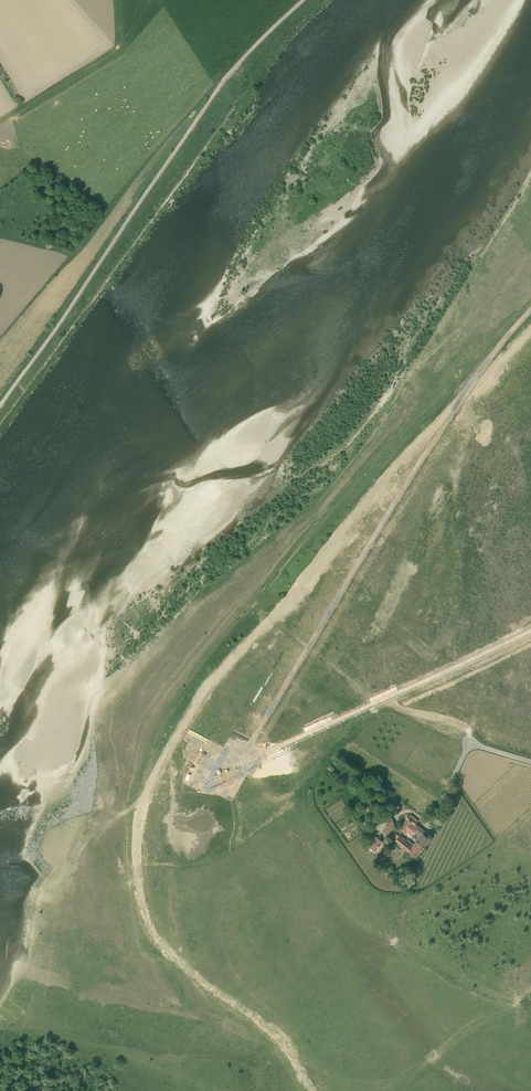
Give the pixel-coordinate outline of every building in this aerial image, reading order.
[(371,808),(373,802),(365,799),(364,806),(371,808)] [(421,835),(416,841),(424,847),(430,839),(426,835),(428,834),(425,831),(424,831),(415,824),(418,820),(410,814),(400,827),(412,836),(415,831),(421,835)] [(382,829),(388,835),(397,825),(392,819),(382,829)] [(401,847),(406,842),(412,847),(419,853),(424,847),(416,841),(415,843),(408,838),(407,840),(400,834),(399,836),(397,834),(392,839),(395,841),(394,842),(401,847)] [(382,842),(376,837),(375,837),(376,837),(374,840),(373,840),(372,842),(373,843),(370,846),(375,850),(382,842)] [(419,853),(412,847),(406,842),(401,847),(402,848),(400,850),(403,852),(405,850),(407,852),(408,852),(415,858),(419,853)] [(384,861),(389,854),(384,850),(378,857),(384,861)]
